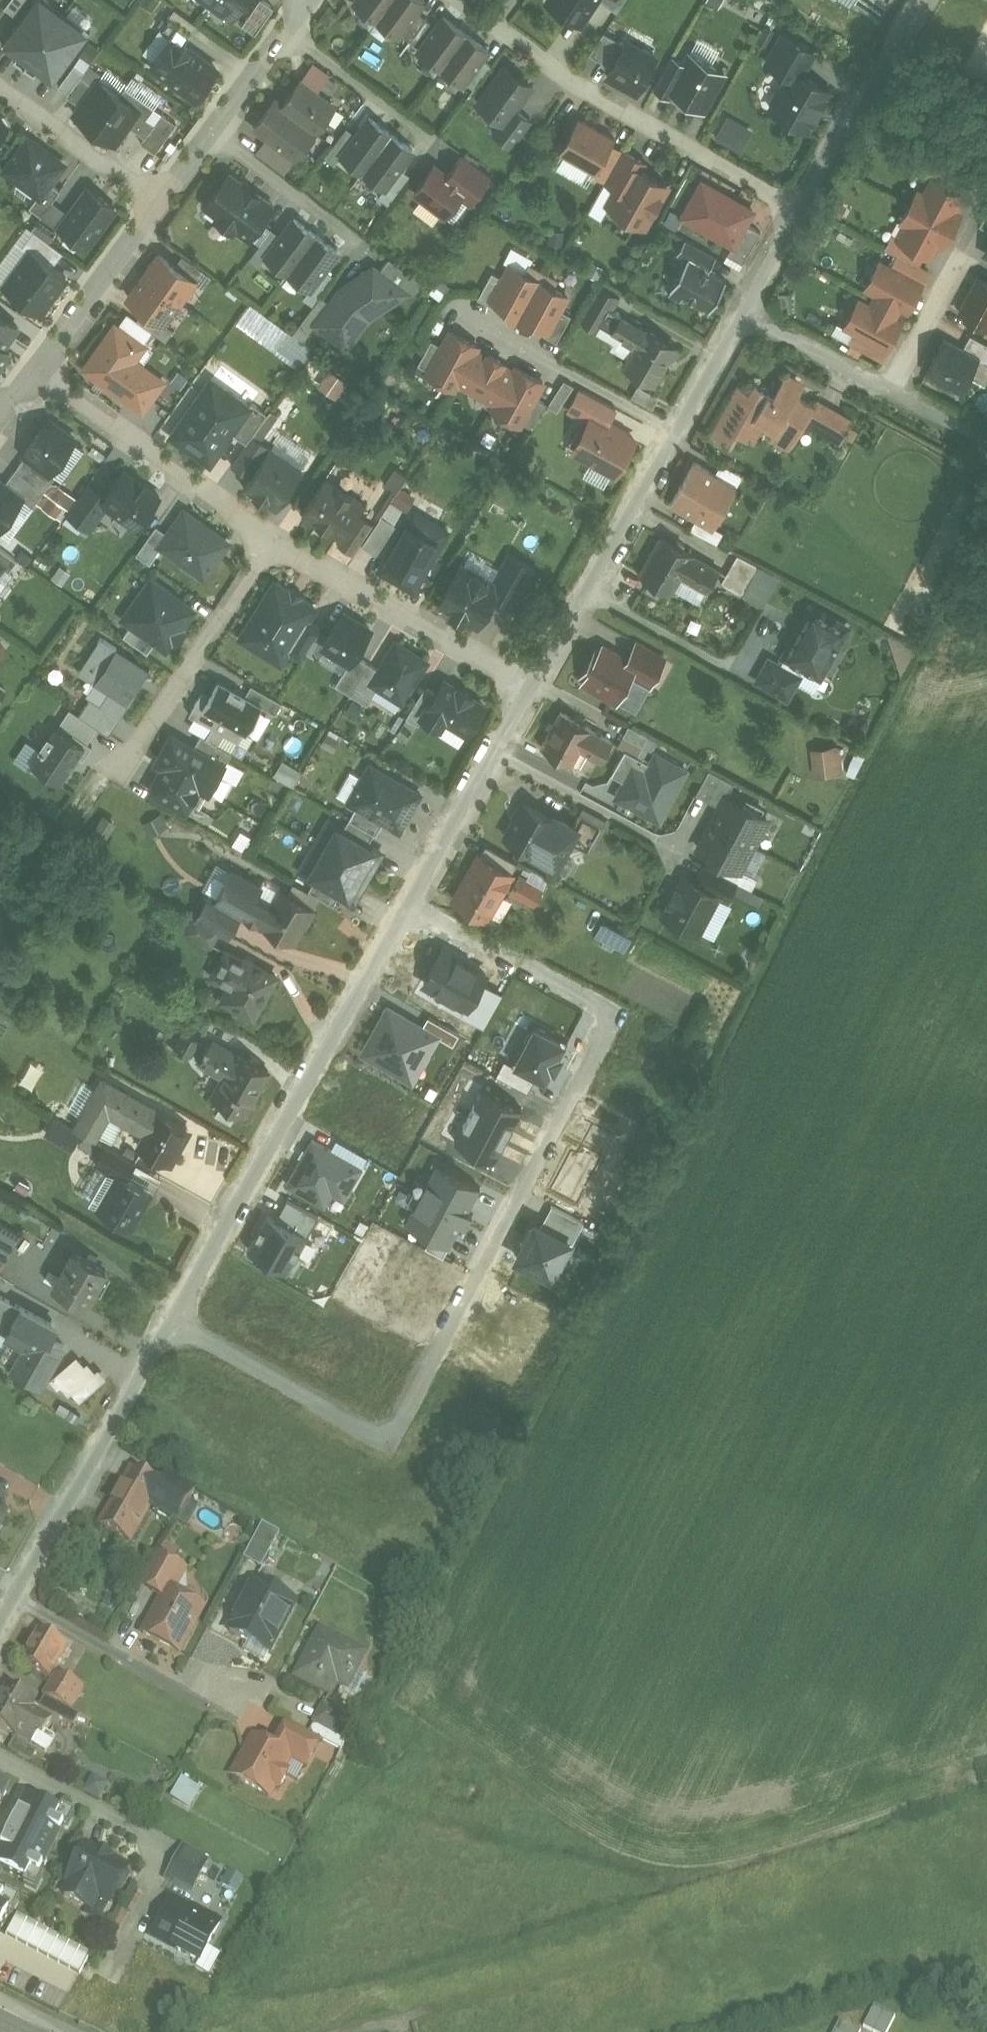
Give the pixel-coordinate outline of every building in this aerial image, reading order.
[(2,42),(18,54),(14,58),(25,66),(65,11),(49,0),(33,0),(2,42)] [(22,0),(8,0),(4,5),(15,12),(22,0)] [(233,15),(244,0),(211,0),(233,15)] [(243,23),(256,32),(274,6),(266,0),(259,0),(243,23)] [(354,0),(377,17),(389,0),(354,0)] [(377,17),(399,34),(401,32),(417,9),(424,0),(389,0),(377,17)] [(581,24),(596,0),(542,0),(581,24)] [(854,0),(860,5),(879,18),(891,0),(854,0)] [(198,24),(175,7),(160,28),(171,36),(172,35),(184,43),(198,24)] [(417,9),(401,32),(410,39),(427,16),(417,9)] [(65,11),(25,66),(35,73),(38,69),(42,72),(42,71),(54,80),(91,30),(65,11)] [(466,30),(444,14),(436,23),(420,46),(419,48),(441,65),(466,30)] [(427,16),(410,39),(420,46),(436,23),(427,16)] [(466,30),(441,65),(464,81),(465,79),(482,57),(489,47),(466,30)] [(604,31),(590,52),(612,65),(625,42),(604,31)] [(783,34),(767,62),(790,75),(793,69),(802,74),(814,51),(783,34)] [(184,43),(172,35),(171,36),(151,64),(196,97),(218,68),(184,43)] [(656,56),(627,39),(625,42),(612,65),(607,74),(637,91),(656,56)] [(725,71),(690,52),(684,62),(669,88),(673,90),(704,108),(725,71)] [(672,55),(654,87),(670,96),(673,90),(669,88),(684,62),(672,55)] [(482,57),(465,79),(475,86),(491,64),(482,57)] [(505,65),(479,101),(503,119),(504,120),(515,106),(531,84),(505,65)] [(790,75),(783,87),(777,88),(771,99),(773,105),(771,107),(808,128),(829,90),(802,74),(793,69),(790,75)] [(95,85),(81,75),(67,94),(81,105),(95,85)] [(120,94),(99,79),(95,85),(81,105),(75,113),(115,142),(129,124),(145,135),(155,122),(147,117),(154,107),(126,86),(120,94)] [(334,105),(301,80),(283,104),(282,105),(312,127),(311,128),(315,130),(334,105)] [(312,127),(282,105),(283,104),(275,98),(255,125),(296,156),(304,145),(303,138),(311,128),(312,127)] [(515,106),(504,120),(503,119),(494,131),(512,144),(531,118),(515,106)] [(145,135),(141,141),(156,152),(177,123),(162,112),(155,122),(145,135)] [(739,154),(754,128),(728,113),(713,139),(739,154)] [(342,152),(342,154),(363,170),(392,132),(370,115),(342,152)] [(615,136),(579,115),(559,150),(595,170),(596,171),(612,142),(615,136)] [(347,126),(333,145),(342,152),(356,133),(347,126)] [(392,132),(363,170),(385,186),(386,185),(400,166),(413,148),(392,132)] [(29,138),(7,169),(40,193),(41,194),(50,181),(63,163),(29,138)] [(612,142),(596,171),(595,170),(593,173),(605,180),(623,148),(612,142)] [(342,152),(333,145),(326,155),(335,162),(342,154),(342,152)] [(644,161),(623,148),(605,180),(618,187),(631,163),(640,168),(644,161)] [(492,174),(463,152),(448,172),(466,186),(460,193),(471,202),(492,174)] [(448,172),(435,163),(415,190),(445,213),(460,193),(466,186),(448,172)] [(640,168),(631,163),(618,187),(609,203),(645,223),(667,184),(640,168)] [(400,166),(386,185),(396,192),(410,173),(400,166)] [(965,179),(946,169),(939,181),(958,191),(965,179)] [(257,194),(229,174),(207,204),(219,213),(217,216),(233,229),(236,225),(250,236),(274,204),(258,192),(257,194)] [(939,181),(933,178),(926,191),(919,193),(916,192),(910,204),(952,227),(959,215),(956,214),(954,206),(961,193),(958,191),(939,181)] [(50,181),(41,194),(40,193),(30,206),(42,215),(61,189),(50,181)] [(753,210),(702,181),(686,210),(709,223),(707,228),(733,243),(734,244),(746,222),(753,210)] [(396,192),(386,185),(385,186),(379,194),(389,202),(396,192)] [(115,207),(89,187),(60,226),(87,246),(115,207)] [(952,227),(910,204),(903,216),(906,217),(908,225),(901,238),(906,241),(925,251),(929,253),(936,240),(943,238),(946,239),(952,227)] [(281,235),(266,255),(288,272),(317,233),(295,217),(281,235)] [(55,232),(39,220),(32,229),(34,231),(46,239),(49,241),(55,232)] [(746,222),(734,244),(733,243),(728,253),(743,261),(761,230),(746,222)] [(281,235),(272,228),(257,248),(266,255),(281,235)] [(49,241),(46,239),(34,231),(23,246),(30,251),(31,250),(46,261),(53,266),(63,252),(49,241)] [(317,233),(288,272),(310,288),(325,267),(338,249),(317,233)] [(901,238),(894,234),(887,247),(899,253),(906,241),(901,238)] [(716,255),(685,237),(677,251),(687,257),(688,256),(709,268),(716,255)] [(925,251),(906,241),(899,253),(910,259),(918,263),(925,251)] [(266,255),(257,248),(251,257),(260,264),(266,255)] [(46,261),(31,250),(30,251),(5,286),(40,312),(66,276),(53,266),(46,261)] [(910,259),(899,253),(892,267),(902,273),(910,259)] [(195,280),(159,255),(144,276),(180,301),(195,280)] [(418,277),(389,256),(379,269),(399,284),(398,286),(407,292),(418,277)] [(709,268),(688,256),(687,257),(671,286),(710,308),(727,278),(709,268)] [(918,263),(910,259),(902,273),(921,283),(929,269),(918,263)] [(892,267),(879,260),(867,284),(879,291),(875,298),(896,309),(900,302),(909,307),(921,283),(902,273),(892,267)] [(523,270),(511,263),(492,298),(508,307),(510,314),(518,318),(543,271),(530,264),(527,268),(523,270)] [(331,301),(317,321),(337,336),(348,322),(352,326),(384,305),(398,286),(399,284),(379,269),(374,266),(342,287),(331,301)] [(325,267),(310,288),(319,295),(334,274),(325,267)] [(557,279),(543,271),(518,318),(526,323),(533,320),(548,329),(567,294),(556,288),(554,283),(557,279)] [(180,301),(144,276),(129,297),(157,317),(165,322),(180,301)] [(979,276),(960,311),(986,326),(986,280),(979,276)] [(646,328),(614,308),(621,296),(603,285),(582,318),(597,328),(606,314),(617,321),(613,328),(637,343),(646,328)] [(319,295),(310,288),(304,296),(313,303),(319,295)] [(321,294),(307,314),(317,321),(331,301),(321,294)] [(896,309),(875,298),(871,305),(859,298),(846,322),(858,329),(869,334),(888,345),(901,321),(892,316),(896,309)] [(0,313),(0,345),(10,352),(4,347),(16,329),(18,326),(0,313)] [(136,340),(115,326),(85,368),(143,410),(163,381),(126,355),(136,340)] [(678,345),(647,326),(646,328),(637,343),(624,364),(655,383),(678,345)] [(858,329),(852,341),(862,347),(869,334),(858,329)] [(451,330),(428,372),(455,386),(458,381),(475,349),(478,344),(451,330)] [(971,333),(963,347),(978,356),(977,357),(986,362),(986,342),(971,333)] [(888,345),(869,334),(862,347),(881,357),(888,345)] [(963,347),(944,338),(927,369),(937,374),(938,378),(947,383),(951,382),(961,387),(977,357),(978,356),(963,347)] [(0,345),(0,366),(10,352),(0,345)] [(475,349),(458,381),(497,402),(515,371),(502,364),(504,361),(489,353),(488,356),(475,349)] [(497,402),(494,408),(520,422),(543,380),(517,366),(515,371),(497,402)] [(333,397),(344,381),(327,369),(316,385),(333,397)] [(750,391),(738,384),(711,431),(730,442),(737,430),(754,439),(764,421),(794,438),(805,419),(813,404),(796,394),(802,384),(785,375),(774,394),(755,383),(750,391)] [(650,405),(655,392),(633,385),(628,398),(650,405)] [(222,401),(205,389),(172,435),(210,462),(232,432),(250,407),(249,406),(229,392),(222,401)] [(616,406),(585,389),(573,410),(589,419),(592,414),(607,423),(616,406)] [(843,412),(817,398),(813,404),(805,419),(831,434),(843,412)] [(252,401),(249,406),(250,407),(232,432),(247,442),(253,434),(268,413),(252,401)] [(843,412),(831,434),(840,439),(844,432),(851,436),(856,429),(848,425),(852,418),(843,412)] [(607,423),(592,414),(589,419),(573,449),(617,472),(635,438),(607,423)] [(49,419),(24,452),(26,454),(50,472),(51,471),(75,438),(49,419)] [(247,442),(232,464),(251,476),(270,446),(270,447),(270,446),(253,434),(247,442)] [(270,447),(270,446),(251,476),(244,486),(276,507),(276,500),(276,507),(277,508),(303,468),(270,447)] [(50,472),(26,454),(16,469),(45,490),(56,474),(51,471),(50,472)] [(715,472),(695,460),(671,501),(697,516),(707,522),(707,520),(721,497),(727,501),(737,484),(715,472)] [(743,473),(721,461),(715,472),(737,484),(743,473)] [(45,490),(16,469),(5,483),(23,496),(22,497),(33,505),(45,490)] [(102,501),(138,527),(160,496),(124,470),(102,501)] [(625,478),(609,470),(600,487),(615,495),(625,478)] [(366,503),(326,477),(303,512),(342,537),(343,538),(359,513),(366,503)] [(0,479),(0,527),(22,497),(23,496),(5,483),(0,479)] [(448,530),(414,510),(380,569),(414,589),(448,530)] [(228,542),(185,511),(169,533),(161,544),(161,545),(184,561),(189,556),(208,569),(228,542)] [(373,522),(359,513),(343,538),(342,537),(338,542),(353,552),(373,522)] [(382,514),(362,544),(376,554),(396,524),(382,514)] [(707,522),(697,516),(690,527),(710,537),(716,526),(707,520),(707,522)] [(157,524),(136,553),(147,560),(153,552),(156,553),(161,545),(161,544),(169,533),(157,524)] [(724,530),(716,526),(710,537),(717,541),(724,530)] [(719,569),(661,535),(639,572),(671,591),(681,573),(707,588),(719,569)] [(759,563),(738,552),(721,581),(742,593),(759,563)] [(510,553),(493,582),(500,586),(496,593),(513,603),(534,566),(510,553)] [(493,582),(461,564),(440,601),(453,609),(452,611),(464,617),(465,616),(478,623),(496,593),(500,586),(493,582)] [(194,609),(151,578),(131,606),(141,613),(142,618),(136,626),(156,641),(166,648),(194,609)] [(316,607),(279,584),(273,585),(241,637),(260,648),(266,639),(270,638),(289,650),(308,619),(316,607)] [(847,626),(811,606),(785,654),(785,655),(781,663),(799,674),(804,665),(820,674),(847,626)] [(371,629),(344,612),(323,645),(349,662),(350,662),(356,654),(371,629)] [(308,619),(289,650),(302,658),(321,627),(308,619)] [(156,641),(136,626),(132,623),(124,635),(148,652),(156,641)] [(127,702),(150,668),(102,636),(79,671),(108,691),(100,703),(116,713),(125,700),(127,702)] [(427,660),(396,641),(380,669),(372,681),(378,686),(402,700),(427,660)] [(665,658),(637,642),(627,659),(636,664),(633,670),(652,681),(665,658)] [(627,659),(603,646),(600,650),(597,648),(583,674),(586,675),(584,680),(617,698),(633,670),(636,664),(627,659)] [(349,662),(336,684),(350,693),(369,662),(356,654),(350,662),(349,662)] [(781,663),(769,657),(757,679),(788,696),(800,674),(799,674),(781,663)] [(369,662),(350,693),(367,703),(378,686),(372,681),(380,669),(369,662)] [(246,694),(221,680),(218,679),(210,693),(202,706),(244,730),(248,732),(263,705),(263,704),(246,694)] [(459,689),(444,680),(437,692),(422,715),(423,716),(439,726),(445,717),(468,732),(485,706),(470,697),(471,695),(460,688),(459,689)] [(283,701),(252,683),(246,694),(263,704),(263,705),(276,713),(283,701)] [(426,685),(407,716),(419,723),(423,716),(422,715),(437,692),(426,685)] [(244,730),(202,706),(210,693),(203,689),(200,694),(201,694),(192,708),(190,713),(201,720),(201,719),(213,726),(223,732),(230,736),(231,736),(238,740),(244,730)] [(110,734),(121,716),(116,713),(100,703),(90,696),(79,714),(98,726),(110,734)] [(70,707),(57,726),(71,735),(73,732),(88,742),(98,726),(79,714),(70,707)] [(614,741),(562,711),(542,746),(572,763),(581,747),(603,760),(614,741)] [(84,758),(93,745),(88,742),(73,732),(71,735),(57,726),(56,725),(32,762),(61,781),(79,755),(84,758)] [(648,735),(629,725),(618,745),(626,749),(638,755),(648,735)] [(223,732),(213,726),(206,736),(217,742),(223,732)] [(206,736),(201,733),(194,747),(225,765),(233,751),(217,742),(206,736)] [(194,747),(173,735),(161,755),(168,759),(152,788),(186,808),(199,784),(222,798),(232,781),(220,774),(225,765),(194,747)] [(838,745),(808,747),(809,774),(840,773),(838,745)] [(638,755),(626,749),(612,773),(625,780),(633,765),(646,772),(651,763),(638,755)] [(665,757),(661,755),(656,753),(651,763),(646,772),(633,765),(625,780),(617,796),(660,819),(686,769),(665,758),(665,757)] [(279,758),(270,773),(289,784),(298,769),(279,758)] [(420,793),(370,764),(350,801),(357,805),(385,821),(389,823),(400,829),(409,814),(407,813),(410,808),(412,809),(420,793)] [(735,781),(710,768),(696,792),(721,805),(726,794),(727,795),(735,781)] [(727,795),(726,794),(721,805),(712,822),(752,844),(767,816),(727,795)] [(551,817),(527,803),(522,813),(518,811),(505,834),(552,861),(561,846),(565,848),(570,840),(566,837),(573,823),(554,812),(551,817)] [(385,821),(357,805),(350,818),(375,832),(377,833),(385,821)] [(603,825),(580,812),(573,823),(578,826),(570,840),(589,850),(603,825)] [(98,845),(112,821),(103,816),(90,840),(98,845)] [(375,832),(350,818),(343,829),(368,843),(375,832)] [(752,844),(712,822),(699,846),(727,861),(740,868),(752,844)] [(573,823),(566,837),(570,840),(578,826),(573,823)] [(368,843),(343,829),(340,834),(334,831),(333,830),(330,836),(323,849),(315,863),(312,868),(319,872),(316,877),(340,892),(350,898),(356,886),(364,873),(371,860),(378,848),(368,843)] [(330,836),(322,831),(315,845),(323,849),(330,836)] [(518,861),(486,843),(477,860),(508,878),(518,861)] [(323,849),(315,845),(307,858),(315,863),(323,849)] [(377,863),(371,860),(364,873),(369,876),(377,863)] [(476,860),(455,898),(487,916),(509,878),(508,878),(477,860),(476,860)] [(740,868),(727,861),(721,871),(737,880),(743,870),(740,868)] [(685,875),(679,888),(676,886),(668,900),(671,902),(665,914),(676,920),(678,926),(689,932),(695,930),(697,931),(717,893),(727,899),(737,880),(721,871),(705,863),(696,881),(685,875)] [(233,869),(218,896),(211,892),(197,917),(219,929),(228,934),(242,911),(263,923),(273,905),(256,896),(261,885),(233,869)] [(369,876),(364,873),(356,886),(362,889),(369,876)] [(544,887),(520,873),(511,889),(535,903),(544,887)] [(340,892),(316,877),(309,889),(334,904),(340,892)] [(314,907),(282,889),(273,905),(263,923),(293,940),(302,923),(305,924),(314,907)] [(197,917),(196,916),(188,930),(211,943),(219,929),(197,917)] [(483,980),(488,970),(438,944),(419,981),(464,1004),(469,1007),(483,980)] [(276,975),(245,957),(244,959),(227,950),(214,974),(239,987),(231,1002),(254,1015),(276,975)] [(503,991),(483,980),(469,1007),(464,1004),(460,1011),(483,1025),(503,991)] [(418,1049),(427,1054),(438,1034),(389,1006),(363,1051),(403,1074),(418,1049)] [(211,1021),(195,1012),(191,1021),(206,1029),(211,1021)] [(513,1062),(513,1063),(536,1076),(547,1081),(569,1040),(534,1022),(513,1062)] [(199,1039),(185,1031),(175,1047),(189,1055),(199,1039)] [(269,1069),(238,1051),(237,1053),(213,1039),(200,1061),(224,1075),(214,1094),(244,1112),(269,1069)] [(513,1063),(513,1062),(505,1058),(497,1073),(529,1090),(536,1076),(513,1063)] [(157,1107),(102,1074),(74,1125),(96,1138),(111,1115),(145,1133),(157,1107)] [(457,1112),(506,1135),(518,1111),(469,1087),(457,1112)] [(188,1124),(157,1107),(145,1133),(138,1145),(170,1163),(181,1144),(178,1142),(188,1124)] [(446,1136),(494,1160),(506,1135),(457,1112),(446,1136)] [(55,1115),(46,1130),(72,1147),(82,1130),(55,1115)] [(551,1187),(577,1201),(612,1133),(592,1123),(577,1150),(572,1147),(551,1187)] [(306,1133),(279,1181),(319,1203),(326,1191),(339,1198),(359,1163),(306,1133)] [(137,1161),(108,1144),(97,1162),(118,1175),(119,1174),(127,1178),(137,1161)] [(73,1195),(91,1204),(107,1171),(90,1162),(73,1195)] [(481,1186),(437,1163),(406,1222),(450,1245),(462,1222),(467,1224),(473,1212),(468,1209),(481,1186)] [(127,1178),(119,1174),(118,1175),(100,1206),(132,1224),(150,1192),(127,1178)] [(543,1222),(575,1238),(586,1220),(552,1204),(543,1222)] [(245,1243),(290,1273),(302,1255),(296,1248),(304,1236),(266,1211),(245,1243)] [(543,1222),(533,1217),(513,1258),(555,1279),(575,1238),(543,1222)] [(1,1221),(0,1222),(0,1260),(5,1263),(22,1233),(1,1221)] [(106,1268),(75,1250),(54,1285),(85,1303),(106,1268)] [(0,1277),(0,1290),(18,1300),(23,1290),(0,1277)] [(54,1320),(26,1303),(12,1325),(29,1336),(12,1363),(41,1380),(64,1343),(47,1333),(54,1320)] [(48,1375),(72,1401),(98,1377),(74,1351),(48,1375)] [(133,1469),(100,1525),(130,1542),(151,1506),(177,1521),(189,1501),(167,1489),(169,1485),(164,1482),(162,1486),(133,1469)] [(197,1487),(175,1474),(169,1485),(167,1489),(189,1501),(197,1487)] [(263,1524),(244,1559),(262,1569),(280,1534),(263,1524)] [(159,1555),(141,1586),(155,1594),(173,1563),(159,1555)] [(295,1604),(256,1584),(230,1633),(269,1654),(295,1604)] [(204,1608),(167,1589),(143,1635),(181,1654),(204,1608)] [(68,1647),(40,1631),(22,1663),(50,1679),(68,1647)] [(320,1631),(296,1676),(331,1695),(344,1669),(356,1675),(366,1655),(320,1631)] [(84,1687),(57,1673),(44,1696),(45,1697),(70,1710),(84,1687)] [(7,1687),(0,1699),(0,1727),(27,1742),(33,1732),(43,1737),(53,1720),(33,1709),(36,1704),(7,1687)] [(70,1710),(45,1697),(39,1707),(74,1726),(80,1715),(70,1710)] [(324,1707),(316,1723),(341,1736),(349,1720),(324,1707)] [(320,1740),(289,1723),(275,1749),(291,1758),(290,1760),(305,1768),(320,1740)] [(37,1752),(14,1740),(9,1750),(32,1762),(37,1752)] [(275,1749),(259,1741),(253,1752),(246,1754),(233,1777),(270,1797),(276,1786),(277,1787),(282,1785),(287,1777),(285,1772),(284,1771),(290,1760),(291,1758),(275,1749)] [(166,1797),(187,1808),(198,1788),(176,1777),(166,1797)] [(0,1783),(0,1807),(10,1788),(0,1783)] [(30,1798),(28,1797),(0,1853),(0,1869),(27,1882),(31,1873),(40,1877),(65,1828),(56,1823),(61,1814),(30,1798)] [(208,1862),(183,1849),(168,1877),(192,1891),(208,1862)] [(96,1857),(86,1851),(77,1869),(73,1870),(70,1875),(71,1879),(70,1881),(72,1882),(65,1896),(91,1910),(88,1915),(99,1921),(127,1869),(112,1860),(112,1859),(111,1858),(107,1865),(97,1860),(96,1857)] [(0,1896),(0,1932),(10,1912),(1,1908),(5,1899),(0,1896)] [(223,1920),(175,1896),(153,1939),(202,1963),(223,1920)] [(91,1954),(18,1914),(7,1935),(34,1950),(80,1975),(91,1954)] [(894,2017),(870,2005),(860,2026),(872,2031),(887,2031),(894,2017)] [(836,2031),(862,2031),(841,2021),(836,2031)]
